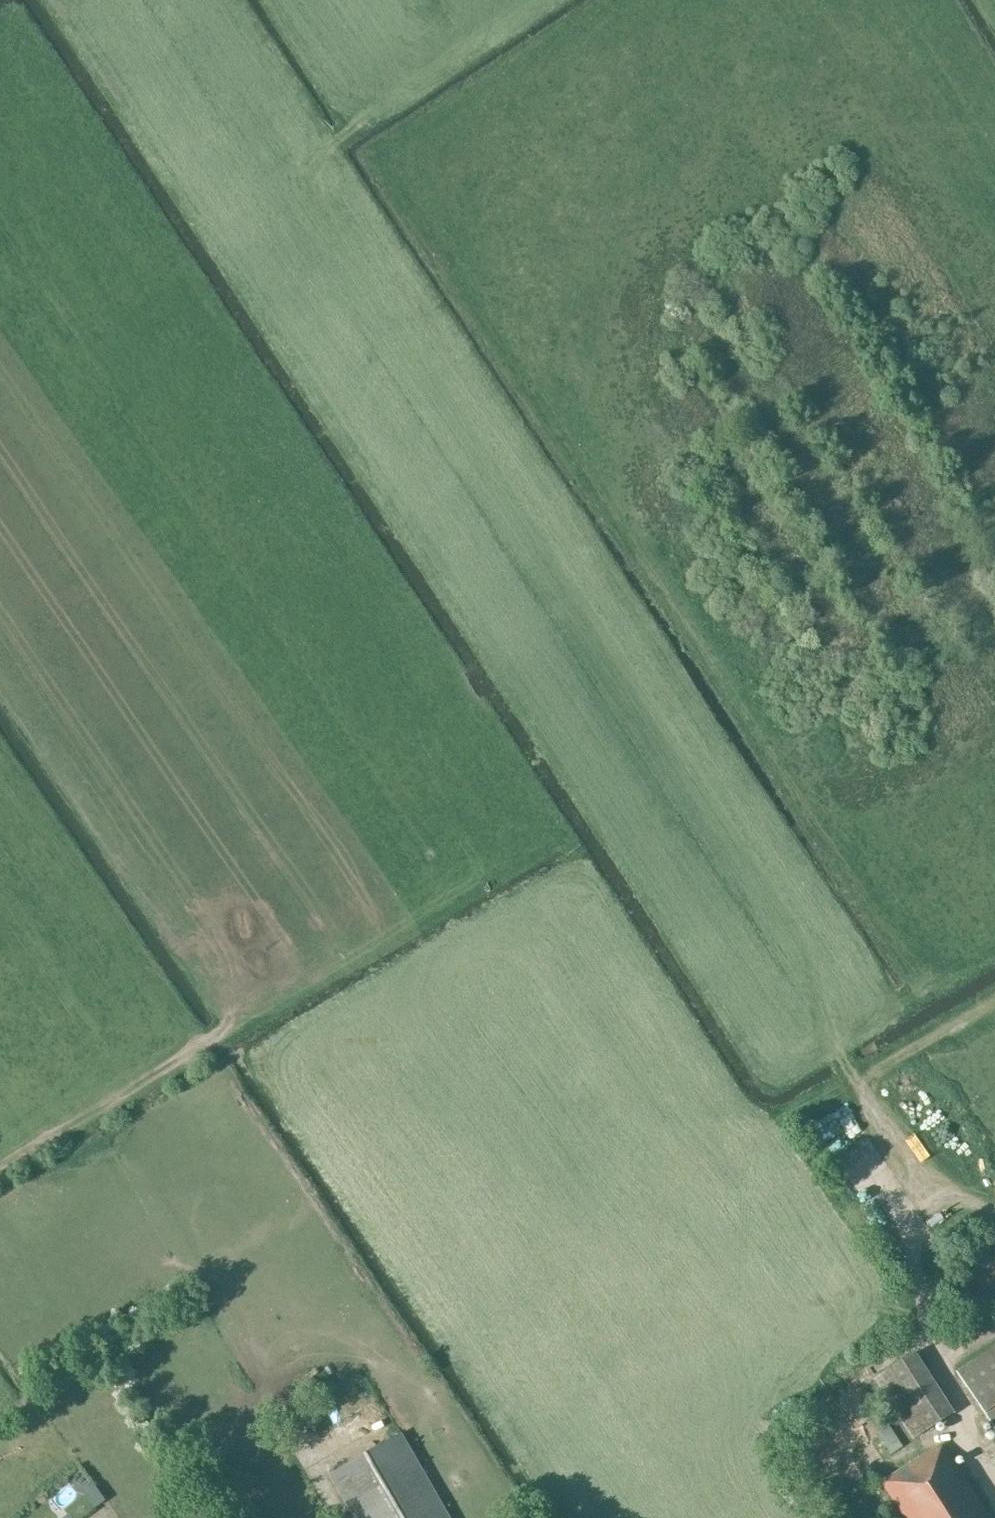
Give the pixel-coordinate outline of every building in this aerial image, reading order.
[(927,1238),(893,1174),(915,1162),(896,1127),(883,1133),(864,1098),(846,1108),(842,1100),(820,1112),(902,1264),(924,1252),(919,1243),(927,1238)] [(779,1233),(784,1243),(802,1234),(797,1225),(779,1233)] [(994,1312),(994,1242),(986,1245),(977,1250),(971,1257),(966,1266),(965,1276),(966,1286),(970,1295),(976,1303),(984,1309),(994,1312)] [(956,1371),(994,1430),(994,1345),(956,1371)] [(876,1380),(913,1440),(954,1415),(916,1354),(876,1380)] [(317,1426),(329,1421),(324,1409),(313,1413),(317,1426)] [(887,1425),(874,1433),(887,1456),(900,1448),(887,1425)] [(402,1434),(330,1475),(355,1517),(449,1517),(402,1434)] [(942,1444),(884,1481),(908,1517),(989,1517),(942,1444)]
